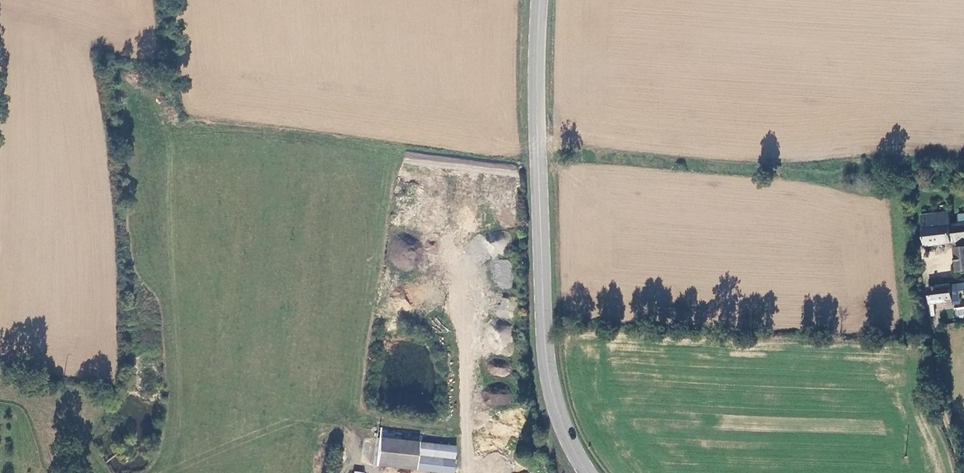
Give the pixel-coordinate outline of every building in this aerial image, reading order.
[(927,185),(917,184),(916,191),(927,192),(927,185)] [(960,226),(949,226),(948,214),(920,216),(922,246),(963,243),(963,225),(960,226)] [(963,271),(963,249),(955,249),(957,272),(963,271)] [(511,260),(495,259),(494,284),(510,285),(511,260)] [(960,303),(957,284),(949,285),(951,300),(952,304),(960,303)] [(927,288),(929,307),(945,305),(945,301),(951,300),(949,285),(927,288)] [(508,310),(510,299),(501,297),(499,308),(508,310)] [(963,316),(963,306),(954,308),(956,318),(963,316)] [(507,376),(508,367),(488,365),(488,374),(507,376)] [(510,405),(511,394),(488,392),(487,403),(510,405)] [(383,441),(380,467),(437,472),(443,472),(445,461),(455,462),(457,449),(383,441)]
